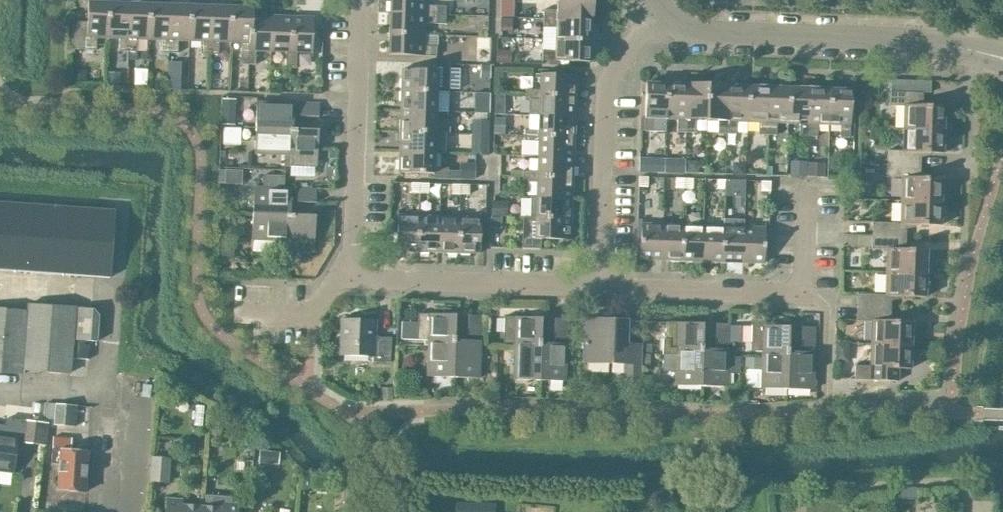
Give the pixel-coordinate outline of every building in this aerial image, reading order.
[(425,0),(390,0),(390,13),(445,14),(446,5),(425,5),(425,0)] [(543,9),(543,18),(591,20),(591,21),(592,21),(592,0),(556,0),(556,9),(543,9)] [(108,37),(109,3),(88,2),(87,22),(72,21),(72,28),(72,49),(96,50),(96,37),(108,37)] [(128,51),(130,4),(109,3),(108,37),(120,38),(119,51),(128,51)] [(149,39),(150,4),(130,4),(128,51),(137,51),(137,38),(149,39)] [(169,52),(170,5),(150,4),(149,39),(160,39),(160,52),(169,52)] [(189,40),(190,6),(170,5),(169,52),(177,53),(177,40),(189,40)] [(209,54),(211,6),(190,6),(189,40),(201,41),(200,54),(209,54)] [(230,42),(231,7),(211,6),(209,54),(219,54),(219,41),(230,42)] [(248,64),(250,8),(231,7),(230,42),(241,42),(241,64),(248,64)] [(271,51),(272,16),(253,15),(253,8),(250,8),(248,64),(255,64),(256,50),(271,51)] [(445,24),(445,14),(390,13),(389,33),(424,34),(424,23),(445,24)] [(290,66),(292,17),(272,16),(271,51),(286,51),(285,66),(290,66)] [(292,17),(290,66),(296,66),(296,51),(312,52),(313,17),(292,17)] [(511,31),(511,19),(501,18),(501,30),(511,31)] [(543,27),(556,27),(556,39),(590,40),(591,21),(591,20),(543,18),(543,27)] [(423,45),(424,34),(389,33),(388,54),(436,56),(436,46),(423,45)] [(489,38),(478,38),(478,48),(489,48),(489,38)] [(589,61),(590,40),(556,39),(555,51),(542,50),(542,60),(589,61)] [(496,51),(496,63),(509,63),(509,52),(496,51)] [(400,79),(400,90),(437,91),(448,92),(449,63),(436,63),(436,70),(402,69),(402,79),(400,79)] [(481,65),(481,78),(489,78),(489,65),(481,65)] [(72,71),(72,80),(84,81),(85,72),(72,71)] [(540,95),(576,96),(576,85),(574,85),(575,75),(535,73),(535,74),(541,74),(540,89),(533,89),(533,100),(540,100),(540,95)] [(180,81),(168,80),(168,89),(180,89),(180,81)] [(644,118),(644,120),(644,130),(665,130),(665,118),(666,118),(667,84),(646,83),(644,118)] [(687,84),(687,83),(686,83),(686,84),(667,84),(666,118),(677,118),(676,131),(686,132),(687,84)] [(706,119),(708,83),(707,83),(707,84),(687,83),(687,84),(686,132),(694,132),(694,119),(706,119)] [(728,86),(728,85),(708,84),(708,83),(706,119),(717,120),(717,132),(726,133),(728,86)] [(767,134),(769,85),(757,85),(757,87),(748,86),(747,121),(758,121),(758,134),(767,134)] [(788,122),(789,88),(779,87),(779,86),(769,85),(767,134),(776,134),(776,122),(788,122)] [(728,86),(726,133),(735,133),(735,120),(747,121),(748,86),(728,86)] [(808,135),(810,87),(799,86),(799,88),(789,88),(788,122),(799,123),(798,135),(808,135)] [(829,124),(830,89),(820,89),(820,87),(810,87),(808,135),(816,135),(817,123),(829,124)] [(830,89),(829,124),(840,124),(839,137),(849,137),(851,90),(830,89)] [(401,110),(436,111),(437,91),(400,90),(399,101),(401,101),(401,110)] [(903,128),(943,129),(943,125),(947,122),(947,119),(947,114),(944,111),(944,106),(917,105),(918,92),(926,92),(926,91),(890,90),(890,106),(904,106),(903,128)] [(474,93),(474,108),(488,109),(489,94),(474,93)] [(529,115),(539,115),(573,116),(574,107),(575,107),(576,96),(540,95),(540,100),(533,100),(530,99),(529,115)] [(259,120),(259,127),(293,129),(293,120),(294,103),(256,102),(255,120),(259,120)] [(503,104),(494,104),(494,114),(503,114),(503,104)] [(399,120),(398,131),(435,132),(445,132),(449,132),(449,127),(435,126),(436,111),(401,110),(401,120),(399,120)] [(573,126),(573,116),(539,115),(539,130),(532,129),(531,140),(538,140),(539,135),(575,136),(575,126),(573,126)] [(502,133),(502,120),(502,119),(494,119),(493,132),(502,133)] [(488,134),(488,121),(473,121),(473,133),(488,134)] [(292,133),(293,129),(259,127),(259,136),(255,136),(255,153),(291,154),(291,155),(292,133)] [(301,133),(292,133),(291,155),(291,154),(291,162),(299,162),(299,166),(317,167),(318,129),(302,129),(302,127),(301,127),(301,133)] [(943,134),(943,129),(903,128),(902,151),(886,150),(886,163),(915,165),(916,152),(942,153),(942,148),(946,146),(946,137),(943,134)] [(225,129),(224,144),(238,145),(239,129),(225,129)] [(434,152),(445,152),(445,132),(435,132),(398,131),(398,141),(400,141),(400,151),(434,152)] [(473,133),(472,146),(487,146),(488,134),(473,133)] [(574,147),(575,136),(539,135),(538,140),(538,156),(572,157),(572,147),(574,147)] [(434,168),(434,152),(400,151),(399,172),(433,173),(433,174),(448,175),(448,168),(434,168)] [(572,167),(572,157),(538,156),(538,170),(530,170),(530,181),(537,181),(537,176),(573,177),(573,167),(572,167)] [(647,158),(647,168),(650,168),(650,171),(664,172),(664,159),(650,158),(647,158)] [(686,161),(686,172),(697,172),(697,166),(694,161),(686,161)] [(733,168),(732,174),(744,175),(744,163),(737,163),(733,168)] [(915,177),(915,165),(886,163),(885,177),(901,178),(900,200),(941,201),(941,178),(915,177)] [(474,179),(474,164),(463,164),(462,178),(474,179)] [(790,164),(790,175),(805,176),(805,164),(790,164)] [(807,167),(807,176),(817,177),(822,177),(822,164),(808,164),(807,167)] [(843,169),(843,178),(852,178),(852,169),(843,169)] [(256,213),(257,213),(290,215),(291,189),(284,188),(284,176),(263,175),(263,188),(253,188),(253,206),(256,206),(256,213)] [(573,188),(573,177),(537,176),(537,181),(537,197),(571,198),(571,188),(573,188)] [(647,187),(648,177),(639,176),(638,186),(647,187)] [(684,188),(684,178),(676,178),(675,187),(684,188)] [(684,178),(684,188),(693,188),(693,178),(684,178)] [(724,189),(725,179),(716,179),(716,189),(724,189)] [(725,179),(724,189),(733,190),(734,180),(725,179)] [(770,191),(770,181),(761,181),(761,191),(770,191)] [(419,193),(419,183),(411,183),(410,193),(419,193)] [(419,183),(419,193),(428,193),(428,183),(419,183)] [(460,193),(460,184),(452,184),(452,193),(460,193)] [(460,184),(460,193),(469,194),(469,184),(460,184)] [(571,198),(537,197),(530,196),(529,216),(572,218),(572,207),(570,207),(571,198)] [(940,225),(941,201),(900,200),(900,223),(872,222),(871,235),(900,236),(900,224),(940,225)] [(491,215),(504,216),(504,202),(492,201),(491,215)] [(114,210),(0,202),(0,269),(110,277),(114,210)] [(290,215),(257,213),(256,213),(256,221),(252,221),(251,239),(288,240),(289,218),(290,218),(290,215)] [(314,253),(315,215),(300,215),(300,213),(299,213),(298,218),(290,218),(289,218),(288,240),(287,252),(314,253)] [(417,252),(418,216),(397,215),(396,250),(406,250),(406,252),(417,252)] [(438,251),(439,216),(418,216),(417,252),(432,253),(432,251),(438,251)] [(458,254),(459,217),(439,216),(438,251),(447,252),(447,253),(458,254)] [(540,238),(569,239),(570,228),(572,228),(572,218),(529,216),(523,216),(522,248),(539,249),(540,238)] [(459,217),(458,254),(469,254),(469,252),(479,253),(480,218),(459,217)] [(661,259),(662,225),(642,224),(642,219),(641,219),(640,258),(661,259)] [(722,263),(723,219),(722,227),(703,226),(702,261),(711,261),(711,263),(722,263)] [(742,262),(744,228),(743,228),(743,220),(723,219),(722,263),(732,264),(733,262),(742,262)] [(500,237),(500,231),(500,225),(491,224),(491,231),(490,237),(500,237)] [(744,228),(742,262),(763,263),(765,224),(764,224),(764,228),(744,228)] [(681,262),(682,225),(662,225),(661,259),(671,260),(671,261),(681,262)] [(702,261),(703,226),(682,225),(681,262),(692,262),(692,260),(702,261)] [(900,248),(900,236),(871,235),(871,249),(886,249),(885,272),(926,273),(926,249),(900,248)] [(219,242),(218,258),(231,259),(231,243),(219,242)] [(925,297),(926,273),(885,272),(885,294),(857,293),(857,307),(886,308),(887,295),(925,297)] [(23,375),(23,370),(70,374),(71,359),(87,360),(89,341),(96,341),(98,315),(92,309),(27,304),(26,310),(0,309),(0,373),(23,375)] [(886,320),(886,308),(857,307),(856,320),(871,321),(871,343),(911,345),(911,343),(915,340),(915,332),(911,328),(911,321),(886,320)] [(401,321),(401,338),(421,339),(428,339),(450,340),(450,339),(451,331),(456,331),(456,330),(455,330),(455,314),(418,313),(417,322),(401,321)] [(553,343),(535,342),(535,334),(542,334),(542,333),(541,333),(541,317),(504,316),(503,334),(507,334),(507,342),(514,342),(514,349),(514,342),(536,343),(536,342),(540,342),(553,343)] [(390,361),(391,338),(374,338),(375,320),(341,319),(340,354),(373,355),(372,361),(390,361)] [(626,323),(608,323),(608,320),(584,319),(582,362),(625,363),(624,380),(639,380),(640,345),(626,344),(627,320),(626,320),(626,323)] [(663,339),(662,354),(664,354),(676,354),(676,348),(697,348),(697,339),(704,340),(704,339),(702,339),(703,323),(665,322),(665,339),(663,339)] [(788,342),(789,326),(751,324),(750,342),(755,342),(755,351),(762,351),(783,351),(783,342),(789,342),(788,342)] [(454,339),(450,339),(450,340),(428,339),(429,339),(427,376),(445,376),(445,372),(453,373),(454,339)] [(480,340),(467,339),(454,339),(453,373),(461,373),(461,377),(479,378),(480,340)] [(539,376),(540,342),(536,342),(536,343),(514,342),(514,349),(513,379),(531,379),(531,375),(539,376)] [(565,343),(553,343),(540,342),(539,376),(547,376),(547,380),(564,380),(565,343)] [(910,350),(911,345),(871,343),(870,366),(855,366),(854,380),(897,382),(898,368),(910,368),(910,364),(914,361),(914,354),(910,350)] [(836,344),(836,362),(842,362),(847,357),(848,345),(836,344)] [(702,348),(697,348),(676,348),(676,354),(664,354),(663,370),(675,370),(675,384),(693,385),(693,381),(701,381),(702,348)] [(727,349),(715,348),(702,348),(701,381),(709,381),(709,385),(726,386),(727,373),(739,373),(739,357),(727,356),(727,349)] [(788,351),(783,351),(762,351),(761,388),(779,388),(779,384),(787,384),(788,351)] [(788,351),(787,384),(794,385),(794,389),(812,389),(814,352),(788,351)] [(641,354),(641,368),(649,368),(649,355),(641,354)] [(746,358),(746,370),(760,371),(761,359),(746,358)] [(497,384),(497,397),(505,397),(505,384),(497,384)] [(391,389),(381,389),(382,400),(392,399),(391,389)] [(54,419),(55,404),(45,403),(44,418),(54,419)] [(66,426),(68,405),(55,404),(54,419),(53,425),(66,426)] [(0,424),(0,471),(12,473),(15,452),(26,442),(44,445),(47,422),(23,419),(22,420),(6,418),(5,425),(0,424)] [(85,492),(88,452),(70,450),(71,440),(53,439),(51,463),(59,464),(57,490),(85,492)] [(259,449),(258,461),(268,462),(269,450),(259,449)] [(168,483),(170,459),(151,457),(149,481),(168,483)] [(239,497),(203,495),(202,501),(201,507),(201,511),(238,511),(239,497)] [(201,507),(182,505),(182,500),(166,498),(165,511),(201,511),(201,507)]
